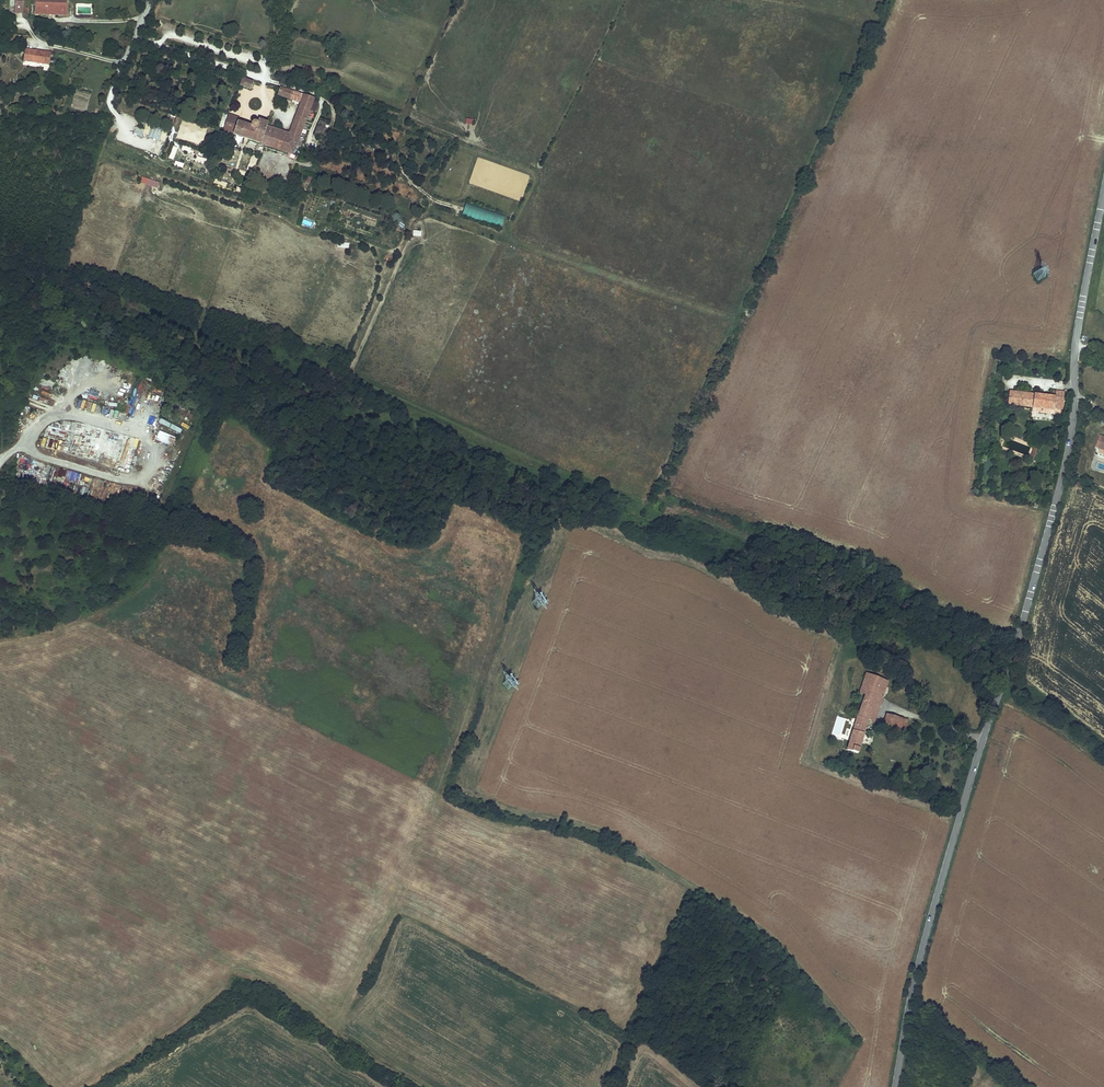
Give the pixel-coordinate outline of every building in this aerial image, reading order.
[(15,13),(22,14),(23,0),(16,0),(15,13)] [(35,14),(67,16),(67,0),(36,0),(35,14)] [(51,53),(25,49),(24,61),(49,65),(51,57),(51,53)] [(253,83),(243,79),(240,86),(251,90),(253,83)] [(292,91),(281,88),(278,95),(290,99),(292,91)] [(240,117),(229,114),(227,119),(226,123),(223,131),(293,155),(299,138),(302,129),(310,109),(316,111),(319,104),(313,102),(314,98),(292,91),(290,99),(301,103),(290,134),(267,126),(268,124),(259,120),(257,125),(257,123),(255,123),(254,122),(252,124),(251,127),(238,122),(240,117)] [(184,119),(182,125),(198,132),(200,126),(184,119)] [(327,122),(320,119),(315,133),(321,136),(327,122)] [(165,141),(168,131),(151,126),(148,136),(165,141)] [(173,145),(169,158),(173,159),(178,147),(173,145)] [(183,145),(182,149),(199,155),(200,150),(183,145)] [(479,158),(470,182),(475,184),(477,177),(483,179),(485,171),(484,170),(487,160),(479,158)] [(140,182),(157,188),(159,182),(143,176),(140,182)] [(467,202),(462,215),(501,228),(505,215),(467,202)] [(1040,267),(1032,272),(1037,281),(1045,276),(1040,267)] [(1052,397),(1022,393),(1020,406),(1062,411),(1065,393),(1053,391),(1052,397)] [(1022,393),(1010,392),(1008,404),(1020,406),(1022,393)] [(94,412),(104,415),(106,406),(96,404),(94,412)] [(123,419),(124,411),(113,409),(112,418),(123,419)] [(160,418),(158,422),(180,433),(182,429),(160,418)] [(156,438),(172,446),(176,437),(160,430),(156,438)] [(1028,457),(1034,458),(1037,447),(1030,446),(1028,457)] [(46,479),(50,467),(42,464),(38,476),(46,479)] [(872,675),(866,673),(859,693),(865,695),(872,675)] [(882,697),(887,681),(872,675),(865,695),(858,717),(857,716),(847,749),(859,753),(868,719),(867,719),(874,695),(882,697)] [(882,697),(874,695),(867,719),(868,719),(874,721),(882,697)] [(907,720),(886,714),(883,727),(904,733),(907,720)] [(913,722),(907,720),(904,733),(909,735),(913,722)]
